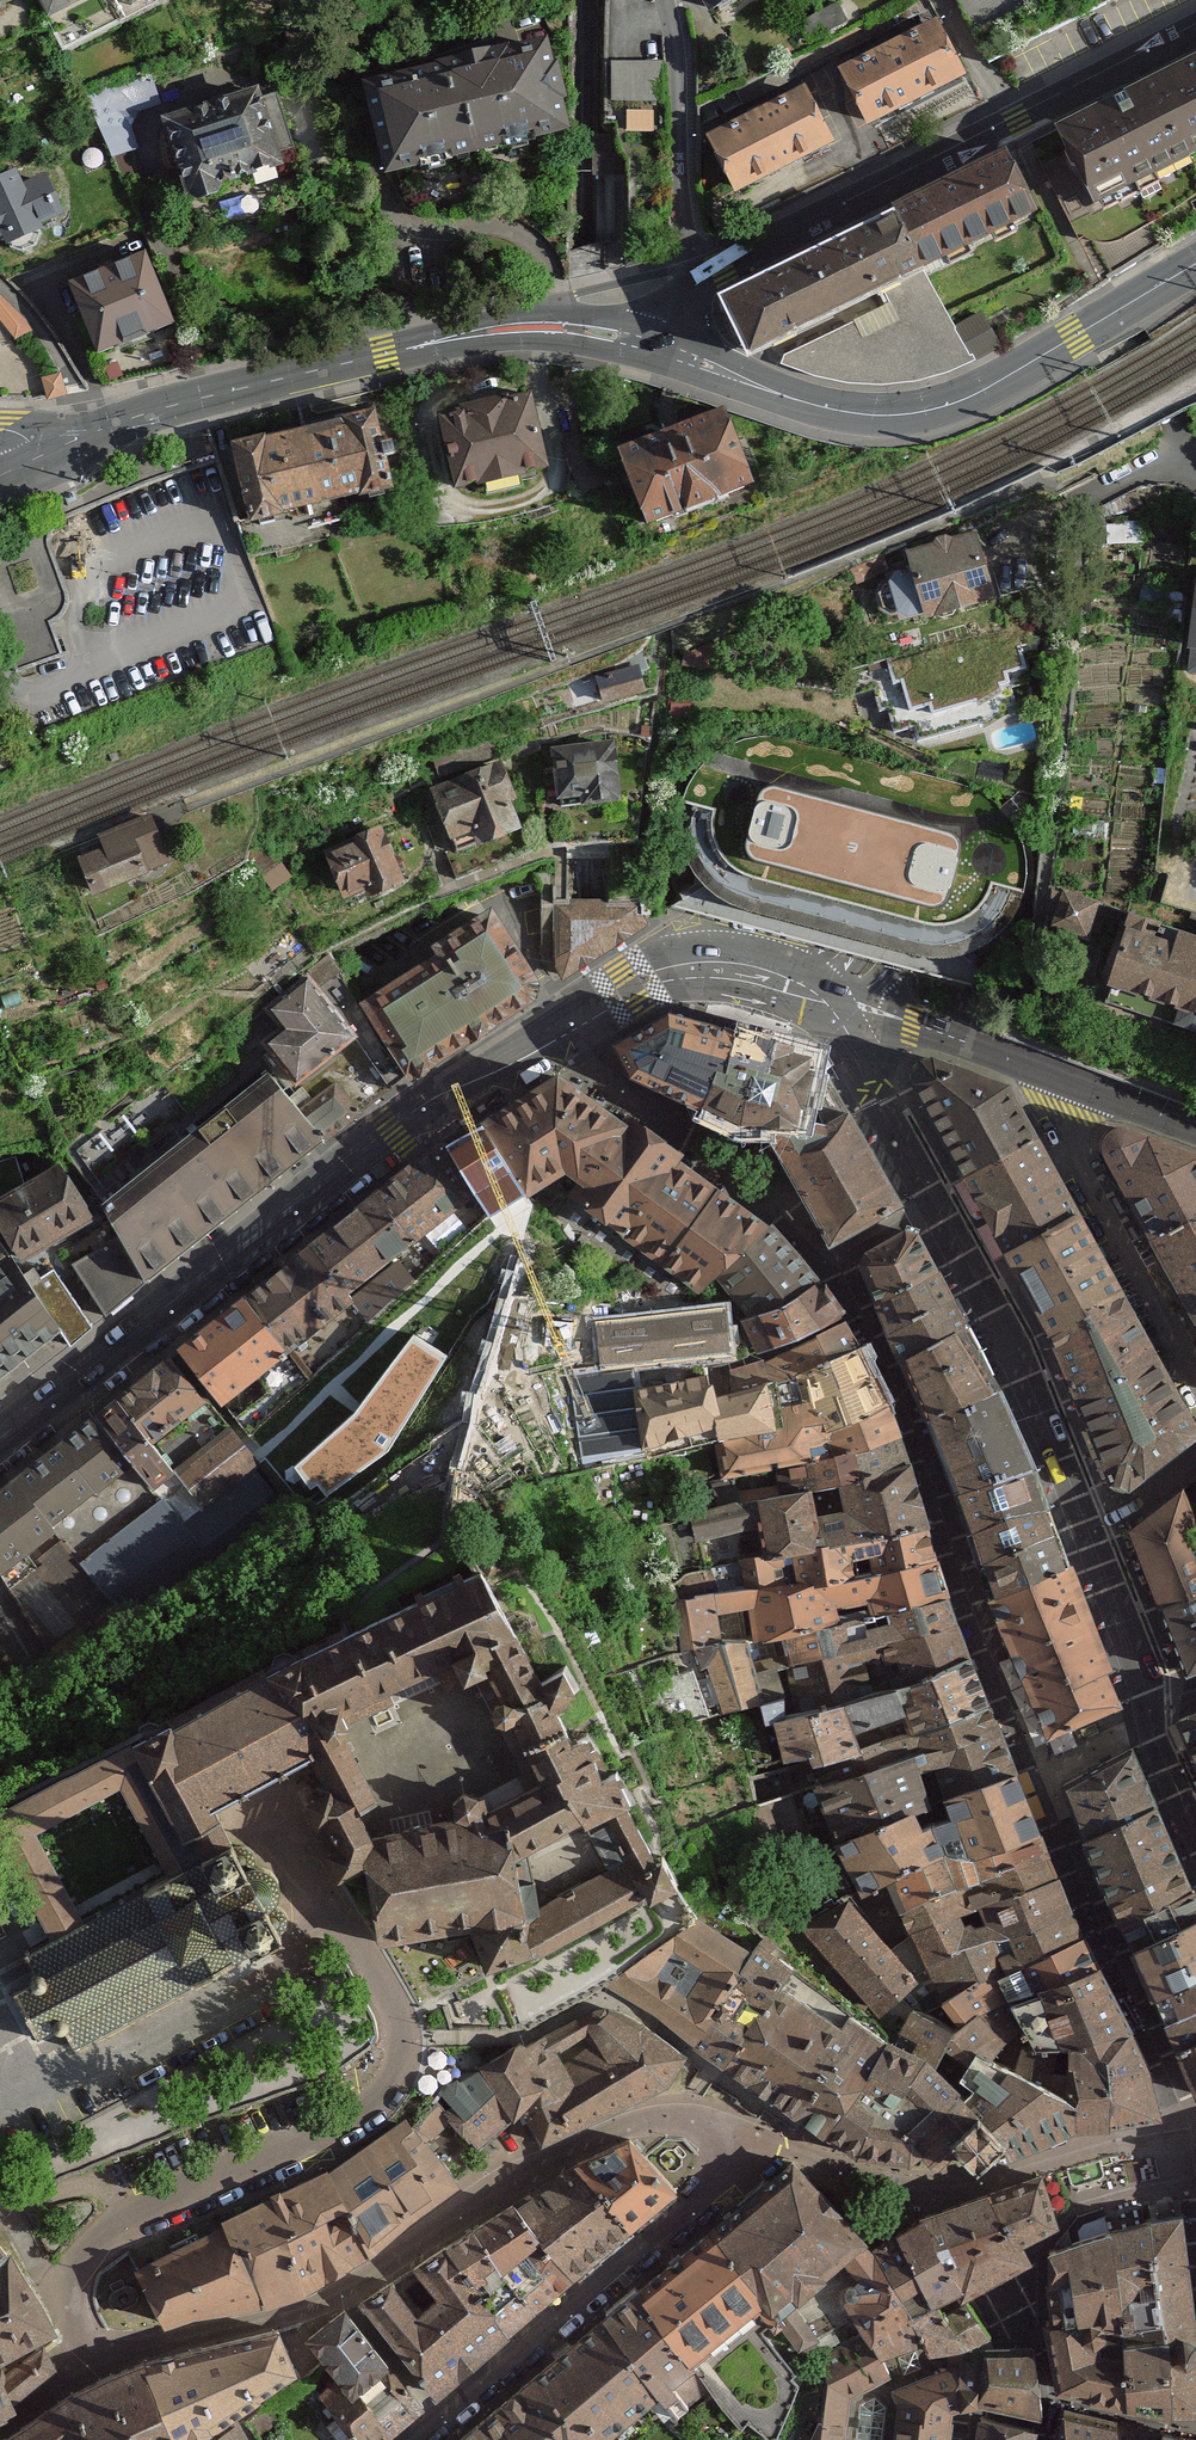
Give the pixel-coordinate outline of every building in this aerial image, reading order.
[(31,21),(22,0),(0,0),(0,34),(31,21)] [(50,21),(92,0),(39,0),(50,21)] [(712,18),(744,0),(701,0),(712,18)] [(994,65),(1124,0),(959,0),(994,65)] [(888,44),(839,68),(868,125),(965,76),(937,20),(888,44)] [(545,46),(359,89),(381,184),(568,140),(545,46)] [(1055,137),(1094,220),(1195,169),(1195,64),(1055,137)] [(664,66),(610,66),(610,108),(664,108),(664,66)] [(758,112),(706,137),(735,194),(838,143),(809,86),(758,112)] [(268,87),(165,119),(190,200),(293,168),(268,87)] [(659,117),(620,117),(619,137),(658,137),(659,117)] [(612,143),(595,143),(595,194),(621,193),(628,193),(628,162),(612,143)] [(894,207),(924,267),(1038,212),(1006,147),(950,175),(892,203),(894,207)] [(5,242),(9,253),(49,236),(46,229),(69,219),(49,174),(31,181),(24,166),(0,176),(0,245),(5,242)] [(798,254),(718,293),(747,353),(880,288),(924,267),(894,207),(856,226),(798,254)] [(180,325),(151,251),(72,282),(101,356),(180,325)] [(880,288),(888,304),(783,356),(781,363),(813,376),(848,383),(880,385),(916,381),(951,371),(974,359),(924,267),(880,288)] [(11,343),(0,321),(0,349),(11,343)] [(62,373),(43,380),(51,402),(70,395),(62,373)] [(534,389),(438,412),(457,489),(553,466),(534,389)] [(383,407),(235,443),(239,459),(255,524),(404,488),(383,407)] [(754,498),(724,411),(620,452),(617,464),(628,497),(647,541),(754,498)] [(976,535),(910,554),(915,570),(891,577),(888,587),(899,626),(995,598),(976,535)] [(1025,669),(1012,622),(883,657),(907,745),(1005,719),(994,677),(1025,669)] [(599,679),(609,709),(652,696),(643,666),(599,679)] [(710,886),(721,897),(727,900),(725,904),(727,905),(729,901),(735,905),(748,909),(748,911),(750,912),(751,910),(786,920),(786,921),(789,922),(789,920),(815,927),(815,928),(817,929),(817,928),(853,937),(853,938),(855,939),(855,938),(869,941),(882,945),(881,946),(884,947),(884,945),(900,950),(920,955),(919,956),(922,957),(922,955),(936,958),(943,958),(943,962),(945,962),(945,958),(952,958),(967,955),(982,950),(995,942),(1006,931),(1016,920),(1024,907),(1029,893),(1032,877),(1031,861),(1029,846),(1024,832),(1016,818),(1006,807),(994,797),(981,789),(967,784),(795,739),(780,736),(764,736),(749,739),(735,744),(721,752),(710,762),(700,774),(692,787),(687,801),(684,817),(684,832),(687,847),(692,862),(700,875),(710,886)] [(619,742),(555,751),(563,809),(627,801),(619,742)] [(505,762),(435,790),(455,843),(478,834),(484,849),(532,830),(505,762)] [(82,858),(96,896),(173,866),(152,813),(102,832),(109,848),(82,858)] [(386,826),(327,852),(349,902),(373,891),(377,900),(412,885),(386,826)] [(1069,892),(1057,927),(1096,940),(1108,905),(1069,892)] [(558,964),(565,974),(606,947),(665,909),(610,912),(609,902),(585,902),(575,902),(575,909),(558,909),(558,964)] [(148,1275),(319,1138),(412,1071),(448,1047),(536,989),(485,914),(439,945),(443,954),(371,1000),(338,958),(273,1010),(289,1031),(270,1046),(302,1085),(289,1104),(260,1072),(104,1208),(118,1232),(75,1267),(104,1313),(148,1275)] [(1104,977),(1177,1002),(1172,1018),(1195,1026),(1195,929),(1177,922),(1173,934),(1153,928),(1125,918),(1104,977)] [(677,1015),(620,1048),(648,1086),(709,1115),(728,1070),(737,1073),(747,1032),(677,1015)] [(831,1052),(747,1032),(737,1073),(728,1070),(709,1115),(748,1138),(774,1135),(776,1127),(818,1130),(828,1069),(831,1052)] [(946,1132),(970,1176),(1041,1138),(1021,1100),(1013,1086),(950,1063),(941,1060),(933,1059),(925,1063),(920,1069),(918,1076),(919,1083),(922,1089),(946,1132)] [(837,1250),(911,1209),(859,1111),(828,1069),(818,1130),(776,1127),(774,1135),(784,1154),(837,1250)] [(566,1076),(482,1125),(524,1195),(529,1203),(571,1176),(585,1187),(596,1196),(632,1179),(635,1126),(630,1122),(566,1076)] [(636,1117),(630,1122),(635,1126),(632,1179),(596,1196),(585,1187),(573,1200),(629,1241),(637,1187),(683,1173),(689,1163),(693,1158),(636,1117)] [(524,1195),(482,1125),(448,1147),(482,1203),(490,1216),(524,1195)] [(1158,1239),(1195,1218),(1195,1154),(1156,1139),(1132,1131),(1127,1130),(1122,1130),(1117,1133),(1112,1137),(1110,1143),(1110,1150),(1111,1155),(1139,1204),(1158,1239)] [(1002,1234),(1012,1253),(1084,1214),(1076,1201),(1041,1138),(970,1176),(1002,1234)] [(381,1196),(419,1248),(482,1203),(448,1147),(381,1196)] [(726,1190),(689,1163),(683,1173),(637,1187),(629,1241),(667,1273),(726,1190)] [(25,1264),(98,1221),(64,1164),(0,1201),(0,1223),(25,1264)] [(779,1230),(726,1190),(667,1273),(706,1298),(722,1284),(779,1230)] [(381,1196),(315,1247),(353,1297),(419,1248),(381,1196)] [(1024,1274),(1055,1330),(1126,1291),(1122,1284),(1084,1214),(1012,1253),(1024,1274)] [(1182,1283),(1190,1297),(1195,1308),(1195,1229),(1192,1222),(1195,1220),(1195,1218),(1158,1239),(1165,1251),(1182,1283)] [(831,1285),(779,1230),(722,1284),(750,1325),(793,1309),(831,1285)] [(867,1253),(861,1263),(901,1361),(966,1328),(917,1234),(906,1231),(867,1253)] [(25,1363),(60,1333),(0,1245),(0,1382),(25,1363)] [(315,1247),(248,1299),(292,1356),(359,1305),(353,1297),(315,1247)] [(37,1287),(74,1346),(98,1330),(61,1272),(37,1287)] [(793,1309),(750,1325),(767,1363),(853,1322),(831,1285),(793,1309)] [(1076,1382),(1083,1398),(1160,1354),(1155,1344),(1126,1291),(1055,1330),(1076,1382)] [(248,1299),(180,1351),(227,1413),(296,1361),(292,1356),(248,1299)] [(638,1370),(739,1358),(732,1311),(600,1323),(606,1373),(638,1370)] [(869,1348),(853,1322),(767,1363),(737,1373),(739,1399),(783,1385),(808,1377),(869,1348)] [(966,1328),(901,1361),(925,1418),(998,1388),(966,1328)] [(355,1413),(294,1467),(311,1490),(318,1486),(327,1497),(389,1452),(449,1356),(413,1334),(358,1408),(355,1413)] [(896,1408),(869,1348),(808,1377),(810,1405),(835,1433),(896,1408)] [(1100,1441),(1113,1473),(1116,1482),(1134,1486),(1195,1438),(1195,1418),(1166,1364),(1160,1354),(1083,1398),(1087,1409),(1100,1441)] [(172,1359),(122,1401),(158,1448),(209,1407),(172,1359)] [(636,1391),(638,1370),(606,1373),(571,1375),(587,1470),(650,1452),(636,1391)] [(729,1420),(729,1402),(720,1373),(636,1391),(650,1452),(726,1429),(729,1420)] [(793,1429),(792,1410),(783,1385),(739,1399),(729,1402),(729,1420),(726,1429),(722,1445),(793,1429)] [(998,1388),(925,1418),(954,1493),(1034,1469),(998,1388)] [(122,1401),(98,1420),(188,1530),(208,1515),(158,1448),(122,1401)] [(910,1442),(896,1408),(835,1433),(810,1405),(792,1410),(793,1429),(722,1445),(729,1481),(844,1462),(910,1442)] [(209,1407),(158,1448),(208,1515),(188,1530),(220,1569),(292,1509),(209,1407)] [(98,1420),(16,1483),(59,1539),(64,1545),(121,1612),(138,1633),(220,1569),(188,1530),(98,1420)] [(762,1505),(823,1494),(849,1487),(919,1467),(910,1442),(844,1462),(729,1481),(717,1484),(720,1516),(762,1505)] [(854,1513),(828,1518),(834,1551),(938,1532),(919,1467),(849,1487),(854,1513)] [(1034,1469),(954,1493),(989,1600),(1049,1573),(1051,1576),(1072,1572),(1034,1469)] [(4,1579),(59,1539),(16,1483),(0,1494),(0,1574),(4,1579)] [(1136,1530),(1150,1566),(1166,1606),(1195,1595),(1195,1510),(1193,1503),(1187,1490),(1136,1530)] [(823,1494),(762,1505),(766,1534),(772,1562),(784,1560),(799,1557),(834,1551),(828,1518),(823,1494)] [(693,1522),(700,1544),(766,1534),(762,1505),(720,1516),(693,1522)] [(938,1532),(834,1551),(864,1567),(878,1562),(884,1578),(947,1563),(938,1532)] [(47,1571),(10,1597),(70,1668),(90,1662),(102,1644),(92,1631),(121,1612),(64,1545),(42,1565),(47,1571)] [(834,1551),(799,1557),(806,1589),(823,1589),(868,1582),(864,1567),(834,1551)] [(315,1801),(309,1804),(317,1826),(326,1823),(336,1838),(342,1849),(330,1855),(336,1870),(333,1871),(336,1878),(364,1867),(368,1878),(377,1934),(380,1943),(474,1927),(491,1967),(533,1951),(536,1959),(545,1955),(543,1949),(648,1890),(654,1900),(682,1886),(684,1884),(669,1855),(656,1861),(655,1852),(632,1809),(642,1805),(622,1770),(607,1779),(600,1756),(606,1754),(593,1732),(578,1741),(557,1705),(585,1689),(571,1663),(546,1680),(489,1577),(505,1569),(499,1558),(483,1566),(486,1571),(300,1661),(177,1727),(175,1725),(136,1745),(190,1844),(227,1824),(221,1810),(245,1797),(247,1801),(253,1798),(251,1794),(285,1776),(287,1780),(292,1777),(290,1773),(311,1760),(329,1794),(315,1801)] [(772,1562),(746,1564),(750,1591),(789,1589),(784,1560),(772,1562)] [(823,1589),(832,1630),(851,1626),(849,1614),(878,1606),(882,1618),(896,1615),(961,1601),(947,1563),(884,1578),(868,1582),(823,1589)] [(1049,1573),(989,1600),(1048,1735),(1120,1706),(1106,1671),(1112,1669),(1072,1572),(1051,1576),(1049,1573)] [(750,1591),(723,1598),(726,1618),(758,1615),(757,1644),(788,1645),(832,1630),(823,1589),(806,1589),(789,1589),(750,1591)] [(1166,1606),(1184,1654),(1190,1669),(1195,1672),(1195,1595),(1166,1606)] [(723,1598),(679,1608),(686,1659),(699,1654),(731,1644),(726,1618),(723,1598)] [(856,1706),(883,1698),(874,1667),(892,1663),(891,1651),(910,1645),(968,1627),(961,1601),(896,1615),(898,1627),(876,1633),(876,1640),(857,1644),(851,1626),(832,1630),(788,1645),(790,1659),(761,1664),(769,1706),(775,1728),(781,1726),(856,1706)] [(891,1651),(892,1663),(894,1670),(905,1667),(911,1689),(979,1660),(968,1627),(910,1645),(891,1651)] [(0,1644),(0,1673),(13,1665),(0,1644)] [(731,1644),(699,1654),(725,1718),(769,1706),(761,1664),(757,1644),(731,1644)] [(997,1714),(979,1660),(911,1689),(917,1719),(922,1739),(997,1714)] [(883,1698),(856,1706),(867,1737),(917,1719),(911,1689),(883,1698)] [(873,1759),(867,1737),(856,1706),(781,1726),(794,1768),(821,1760),(824,1772),(873,1759)] [(1178,1719),(1195,1759),(1195,1712),(1178,1719)] [(1025,1777),(997,1714),(922,1739),(933,1761),(940,1806),(954,1802),(1025,1777)] [(873,1759),(824,1772),(830,1789),(933,1761),(922,1739),(873,1759)] [(69,2028),(75,2041),(72,2043),(75,2048),(78,2046),(80,2050),(87,2047),(85,2044),(103,2034),(104,2036),(111,2033),(109,2031),(127,2021),(128,2024),(134,2020),(133,2018),(151,2008),(153,2011),(159,2008),(157,2005),(174,1996),(176,1999),(182,1995),(181,1993),(198,1984),(199,1986),(206,1983),(204,1980),(280,1940),(280,1941),(287,1937),(285,1933),(288,1930),(291,1926),(292,1921),(292,1916),(290,1912),(288,1909),(284,1906),(279,1905),(282,1901),(284,1897),(285,1892),(285,1886),(284,1882),(282,1878),(280,1874),(277,1871),(273,1869),(268,1867),(264,1866),(259,1866),(260,1862),(260,1858),(259,1854),(257,1850),(254,1847),(249,1845),(244,1844),(238,1846),(227,1824),(190,1844),(136,1745),(135,1743),(17,1805),(18,1807),(0,1816),(0,1835),(6,1845),(4,1847),(5,1849),(7,1848),(14,1859),(19,1868),(16,1870),(18,1873),(21,1872),(32,1891),(29,1893),(31,1897),(34,1895),(44,1914),(41,1916),(44,1920),(47,1919),(58,1938),(34,1950),(34,1949),(28,1952),(30,1955),(27,1957),(30,1962),(33,1960),(40,1973),(37,1975),(36,1977),(36,1980),(37,1983),(22,1990),(15,1989),(14,1996),(23,1997),(40,2027),(36,2036),(42,2038),(44,2032),(58,2024),(60,2026),(62,2028),(66,2029),(69,2028)] [(1131,1748),(1063,1785),(1085,1838),(1156,1805),(1131,1748)] [(830,1789),(822,1792),(844,1847),(929,1818),(942,1814),(940,1806),(933,1761),(830,1789)] [(1052,1841),(1025,1777),(954,1802),(964,1825),(941,1834),(958,1860),(988,1861),(1052,1841)] [(1085,1838),(1132,1947),(1195,1917),(1195,1896),(1156,1805),(1085,1838)] [(844,1847),(872,1900),(902,1886),(958,1860),(941,1834),(929,1818),(844,1847)] [(958,1860),(902,1886),(911,1915),(973,1896),(1060,1863),(1052,1841),(988,1861),(958,1860)] [(1067,1883),(1060,1863),(973,1896),(983,1915),(1039,1897),(1067,1883)] [(1022,1943),(1079,1917),(1067,1883),(1039,1897),(983,1915),(996,1930),(1022,1943)] [(973,1896),(911,1915),(917,1938),(970,1920),(983,1915),(973,1896)] [(855,1903),(806,1931),(883,2023),(921,1993),(929,2003),(944,2001),(930,1968),(917,1938),(901,1956),(855,1903)] [(702,1920),(697,1915),(690,1915),(686,1920),(685,1926),(690,1931),(696,1931),(701,1927),(702,1920)] [(1094,1942),(1079,1917),(1022,1943),(1030,1971),(1094,1942)] [(1132,1947),(1178,2047),(1195,2039),(1195,1917),(1132,1947)] [(690,1931),(609,1986),(702,2050),(761,1959),(702,1920),(701,1927),(696,1931),(690,1931)] [(970,1920),(917,1938),(930,1968),(1022,1943),(996,1930),(974,1933),(970,1920)] [(1110,1971),(1094,1942),(1030,1971),(1044,2002),(1110,1971)] [(1005,1980),(1030,1971),(1022,1943),(930,1968),(944,2001),(1005,1980)] [(805,1971),(766,1947),(761,1959),(702,2050),(733,2075),(790,1993),(805,1971)] [(1141,2039),(1110,1971),(1044,2002),(1021,2009),(1033,2034),(1044,2056),(1074,2056),(1112,2047),(1141,2039)] [(1033,2034),(1021,2009),(1005,1980),(944,2001),(965,2036),(987,2016),(1014,2045),(1033,2034)] [(790,1993),(733,2075),(805,2124),(854,2037),(790,1993)] [(530,2121),(547,2152),(679,2092),(694,2062),(649,2030),(617,2012),(597,2014),(533,2050),(554,2086),(556,2093),(530,2121)] [(965,2036),(917,2016),(900,2046),(945,2070),(965,2036)] [(965,2036),(945,2070),(969,2089),(984,2060),(1002,2067),(1014,2045),(987,2016),(965,2036)] [(859,2023),(854,2037),(805,2124),(834,2146),(900,2046),(859,2023)] [(1033,2034),(1020,2076),(1086,2107),(1074,2056),(1044,2056),(1033,2034)] [(1112,2047),(1129,2130),(1172,2121),(1159,2074),(1141,2039),(1112,2047)] [(1178,2047),(1195,2089),(1195,2039),(1178,2047)] [(900,2046),(834,2146),(866,2166),(888,2123),(945,2070),(900,2046)] [(1112,2047),(1074,2056),(1086,2107),(1088,2140),(1129,2130),(1112,2047)] [(516,2129),(530,2121),(556,2093),(554,2086),(533,2050),(521,2051),(483,2072),(516,2129)] [(984,2060),(969,2089),(996,2123),(1010,2141),(1017,2156),(1021,2165),(1088,2140),(1086,2107),(1020,2076),(1002,2067),(984,2060)] [(888,2123),(866,2166),(920,2172),(933,2164),(944,2176),(966,2152),(996,2123),(969,2089),(945,2070),(888,2123)] [(482,2158),(516,2129),(483,2072),(466,2081),(452,2085),(445,2099),(457,2108),(450,2115),(456,2124),(482,2158)] [(434,2148),(456,2124),(450,2115),(443,2106),(416,2127),(434,2148)] [(469,2191),(410,2123),(333,2175),(376,2260),(469,2191)] [(996,2123),(966,2152),(977,2164),(1017,2156),(1010,2141),(996,2123)] [(638,2145),(578,2172),(636,2241),(685,2199),(638,2145)] [(882,2254),(798,2165),(712,2236),(788,2327),(809,2353),(824,2341),(804,2311),(855,2269),(882,2254)] [(1042,2167),(989,2187),(1021,2235),(1060,2216),(1042,2167)] [(578,2172),(518,2211),(551,2250),(581,2286),(636,2241),(578,2172)] [(315,2296),(376,2260),(333,2175),(280,2199),(315,2296)] [(989,2187),(924,2209),(968,2290),(1034,2253),(1021,2235),(989,2187)] [(270,2310),(315,2296),(280,2199),(225,2226),(270,2310)] [(968,2290),(924,2209),(882,2254),(919,2320),(948,2313),(968,2290)] [(518,2211),(479,2236),(512,2283),(551,2250),(518,2211)] [(1195,2338),(1195,2267),(1192,2223),(1159,2227),(1180,2331),(1173,2337),(1195,2338)] [(223,2317),(270,2310),(225,2226),(138,2265),(171,2334),(203,2320),(223,2317)] [(1180,2331),(1159,2227),(1122,2237),(1138,2337),(1180,2331)] [(479,2236),(451,2252),(484,2294),(493,2303),(512,2283),(479,2236)] [(788,2327),(712,2236),(641,2298),(708,2383),(714,2374),(707,2365),(765,2319),(780,2334),(788,2327)] [(1138,2337),(1122,2237),(1079,2253),(1084,2291),(1090,2336),(1096,2335),(1102,2330),(1113,2331),(1120,2338),(1138,2337)] [(19,2417),(13,2408),(59,2373),(53,2361),(49,2350),(65,2335),(18,2259),(0,2244),(0,2427),(19,2417)] [(551,2250),(512,2283),(544,2317),(581,2286),(551,2250)] [(396,2287),(365,2309),(446,2405),(520,2340),(493,2303),(485,2307),(476,2299),(484,2294),(451,2252),(418,2272),(443,2307),(424,2321),(396,2287)] [(1084,2291),(1079,2253),(1061,2259),(1060,2290),(1084,2291)] [(888,2365),(933,2346),(919,2320),(882,2254),(855,2269),(867,2288),(848,2299),(870,2337),(888,2365)] [(143,2300),(139,2292),(128,2289),(125,2282),(114,2288),(117,2295),(113,2304),(116,2312),(124,2315),(139,2309),(143,2300)] [(512,2283),(493,2303),(520,2340),(544,2317),(512,2283)] [(968,2290),(948,2313),(971,2355),(1001,2342),(968,2290)] [(1084,2291),(1060,2290),(1061,2325),(1090,2336),(1084,2291)] [(469,2439),(633,2439),(708,2383),(641,2298),(469,2439)] [(340,2385),(358,2408),(366,2401),(399,2376),(349,2313),(310,2345),(340,2385)] [(919,2320),(933,2346),(938,2359),(971,2355),(948,2313),(919,2320)] [(1090,2336),(1061,2325),(1052,2327),(1066,2388),(1103,2396),(1103,2367),(1112,2366),(1111,2354),(1120,2348),(1120,2338),(1113,2331),(1102,2330),(1096,2335),(1090,2336)] [(176,2439),(225,2439),(245,2426),(301,2381),(284,2334),(148,2369),(176,2439)] [(855,2402),(898,2379),(888,2365),(870,2337),(823,2360),(815,2413),(804,2439),(853,2439),(855,2402)] [(1139,2350),(1138,2366),(1135,2403),(1178,2412),(1173,2337),(1139,2350)] [(1195,2411),(1195,2338),(1173,2337),(1178,2412),(1195,2411)] [(990,2415),(1039,2422),(1046,2362),(994,2363),(990,2415)] [(964,2367),(968,2414),(990,2415),(994,2363),(964,2367)] [(1103,2367),(1103,2396),(1135,2403),(1138,2366),(1112,2366),(1103,2367)] [(901,2439),(957,2439),(959,2419),(968,2414),(964,2367),(895,2392),(904,2411),(901,2439)] [(148,2369),(61,2410),(73,2439),(176,2439),(148,2369)] [(397,2439),(404,2439),(431,2415),(399,2376),(366,2401),(397,2439)] [(321,2401),(339,2423),(327,2432),(333,2439),(397,2439),(366,2401),(358,2408),(340,2385),(321,2401)] [(1054,2439),(1060,2439),(1114,2439),(1119,2418),(1063,2406),(1054,2439)] [(61,2410),(13,2439),(73,2439),(61,2410)] [(1119,2418),(1114,2439),(1162,2439),(1164,2429),(1119,2418)] [(983,2439),(1045,2439),(985,2424),(983,2439)] [(245,2426),(225,2439),(253,2439),(245,2426)] [(1164,2429),(1162,2439),(1195,2439),(1195,2436),(1164,2429)]
